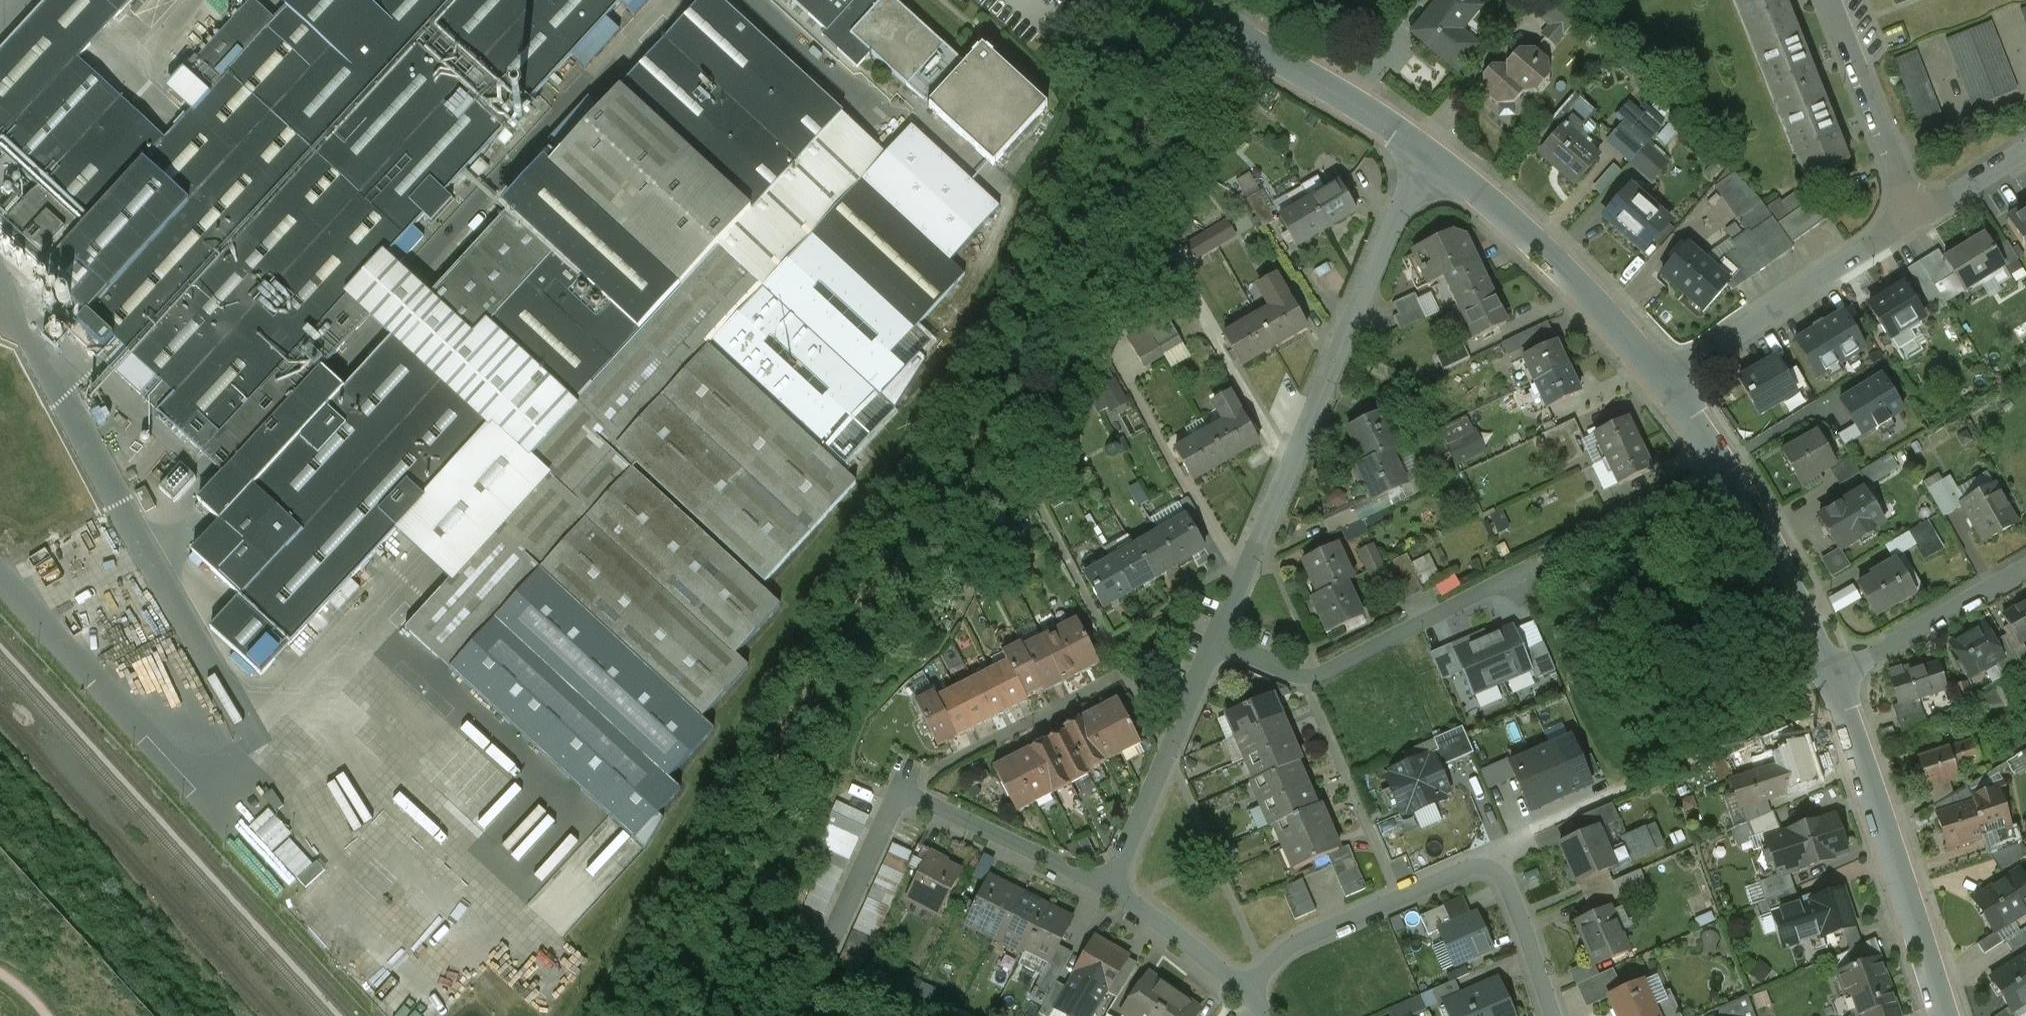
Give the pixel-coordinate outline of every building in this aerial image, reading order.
[(433,221),(453,200),(444,191),(621,0),(291,0),(273,19),(252,0),(251,0),(170,86),(193,108),(165,137),(78,56),(130,0),(43,0),(0,46),(0,154),(38,189),(80,227),(40,270),(85,311),(114,339),(121,344),(160,380),(143,398),(222,471),(369,312),(348,293),(391,246),(423,212),(433,221)] [(750,209),(843,110),(722,0),(699,0),(619,88),(691,155),(750,209)] [(907,86),(943,45),(893,0),(793,0),(823,27),(824,39),(856,68),(870,53),(907,86)] [(1424,19),(1431,25),(1419,39),(1456,70),(1476,46),(1456,29),(1466,17),(1469,19),(1479,7),(1471,0),(1441,0),(1424,19)] [(1560,0),(1548,0),(1536,14),(1554,29),(1545,39),(1554,47),(1580,17),(1560,0)] [(1804,180),(1848,163),(1783,0),(1733,0),(1804,180)] [(1990,22),(1968,31),(1972,43),(1995,34),(1990,22)] [(1968,31),(1945,40),(1950,52),(1972,43),(1968,31)] [(1995,34),(1972,43),(1977,54),(1999,45),(1995,34)] [(1972,43),(1950,52),(1955,63),(1977,54),(1972,43)] [(907,86),(928,107),(965,65),(943,45),(907,86)] [(1999,45),(1977,54),(1981,65),(2004,56),(1999,45)] [(1047,105),(981,47),(965,65),(928,107),(994,164),(1047,105)] [(1926,125),(1948,117),(1922,50),(1901,58),(1926,125)] [(1518,52),(1506,66),(1492,67),(1483,77),(1484,93),(1498,105),(1514,104),(1522,95),(1537,93),(1549,79),(1548,63),(1534,51),(1518,52)] [(1977,54),(1955,63),(1959,74),(1981,65),(1977,54)] [(2004,56),(1981,65),(1986,76),(2008,67),(2004,56)] [(1981,65),(1959,74),(1964,85),(1986,76),(1981,65)] [(2008,67),(1986,76),(1990,88),(2013,78),(2008,67)] [(1986,76),(1964,85),(1968,96),(1990,88),(1986,76)] [(2013,78),(1990,88),(1995,99),(2018,90),(2013,78)] [(619,88),(547,163),(621,232),(691,155),(619,88)] [(1990,88),(1968,96),(1973,108),(1995,99),(1990,88)] [(1576,93),(1536,139),(1546,148),(1564,128),(1573,136),(1596,111),(1576,93)] [(406,630),(447,666),(541,567),(629,469),(635,463),(616,445),(706,346),(713,339),(888,150),(852,119),(843,110),(750,209),(678,285),(639,330),(611,361),(603,354),(566,394),(550,412),(515,449),(526,458),(547,478),(546,479),(448,585),(406,630)] [(1659,130),(1637,111),(1609,141),(1631,161),(1646,145),(1659,130)] [(998,208),(910,126),(888,150),(713,339),(844,461),(893,409),(879,392),(929,343),(913,326),(962,275),(949,259),(998,208)] [(1546,148),(1540,155),(1574,185),(1598,158),(1573,136),(1564,128),(1546,148)] [(1668,164),(1646,145),(1631,161),(1653,181),(1668,164)] [(691,155),(621,232),(678,285),(750,209),(691,155)] [(499,202),(508,211),(553,252),(609,302),(639,330),(678,285),(621,232),(547,163),(541,157),(499,202)] [(1596,185),(1606,195),(1629,174),(1619,164),(1596,185)] [(1777,225),(1760,201),(1735,174),(1716,188),(1748,233),(1769,263),(1791,246),(1791,245),(1777,225)] [(1318,178),(1301,187),(1309,201),(1326,191),(1318,178)] [(1326,191),(1309,201),(1326,230),(1356,212),(1339,183),(1326,191)] [(1669,222),(1631,188),(1604,218),(1642,252),(1669,222)] [(38,189),(0,230),(0,233),(40,270),(80,227),(38,189)] [(1276,221),(1259,192),(1246,200),(1263,229),(1276,221)] [(1824,196),(1807,204),(1820,223),(1831,216),(1824,196)] [(1309,201),(1280,218),(1297,247),(1326,230),(1309,201)] [(1807,204),(1777,225),(1791,245),(1820,223),(1807,204)] [(2007,222),(2025,252),(2025,210),(2007,222)] [(435,288),(426,297),(471,340),(553,252),(508,211),(473,248),(464,257),(435,288)] [(1228,223),(1208,234),(1215,246),(1235,235),(1228,223)] [(1748,233),(1733,244),(1739,251),(1713,269),(1729,282),(1727,284),(1733,288),(1769,263),(1748,233)] [(1208,234),(1189,245),(1196,258),(1215,246),(1208,234)] [(1453,235),(1414,253),(1428,284),(1444,276),(1442,271),(1473,256),(1465,238),(1453,235)] [(1986,236),(1945,261),(1964,291),(2005,267),(1986,236)] [(456,249),(464,257),(473,248),(465,240),(456,249)] [(348,293),(369,312),(393,332),(488,427),(515,449),(550,412),(532,395),(525,402),(511,389),(518,381),(500,365),(517,346),(566,394),(603,354),(540,295),(555,278),(596,316),(609,302),(553,252),(471,340),(426,297),(435,288),(391,246),(348,293)] [(1713,269),(1687,247),(1663,275),(1688,297),(1686,298),(1703,312),(1727,284),(1729,282),(1713,269)] [(1948,279),(1932,254),(1919,262),(1935,288),(1948,279)] [(1473,256),(1442,271),(1444,276),(1458,304),(1490,290),(1473,256)] [(611,361),(639,330),(609,302),(596,316),(555,278),(540,295),(603,354),(611,361)] [(1903,286),(1869,307),(1890,341),(1908,330),(1924,320),(1903,286)] [(1490,290),(1458,304),(1474,339),(1506,325),(1490,290)] [(1413,294),(1393,303),(1399,315),(1393,318),(1400,333),(1428,320),(1416,295),(1413,294)] [(1288,298),(1273,307),(1273,308),(1257,318),(1274,347),(1306,328),(1288,298)] [(1814,326),(1797,337),(1820,374),(1865,345),(1843,310),(1825,321),(1823,318),(1813,324),(1814,326)] [(114,339),(85,311),(77,320),(107,347),(114,339)] [(1167,318),(1148,329),(1163,355),(1183,344),(1167,318)] [(1257,318),(1242,327),(1242,325),(1225,336),(1243,366),(1274,347),(1257,318)] [(107,347),(77,320),(67,331),(96,358),(107,347)] [(1520,351),(1552,338),(1547,325),(1515,338),(1520,351)] [(1148,329),(1129,340),(1144,366),(1163,355),(1148,329)] [(1908,330),(1890,341),(1904,363),(1923,352),(1921,348),(1920,349),(1908,330)] [(488,427),(393,332),(253,486),(280,512),(265,528),(285,547),(302,530),(351,574),(355,570),(392,530),(488,427)] [(1556,342),(1523,359),(1535,383),(1568,368),(1556,342)] [(160,380),(121,344),(104,362),(143,398),(160,380)] [(1464,345),(1436,358),(1443,372),(1470,359),(1464,345)] [(566,394),(517,346),(500,365),(518,381),(511,389),(525,402),(532,395),(550,412),(566,394)] [(852,483),(706,346),(616,445),(635,463),(763,579),(852,483)] [(1774,360),(1738,381),(1759,416),(1779,404),(1777,399),(1792,390),(1783,376),(1774,360)] [(1398,373),(1377,362),(1371,375),(1391,385),(1398,373)] [(1568,368),(1535,383),(1547,409),(1580,393),(1568,368)] [(1806,387),(1795,369),(1783,376),(1792,390),(1794,394),(1806,387)] [(1856,393),(1842,402),(1863,436),(1875,428),(1877,431),(1891,423),(1888,420),(1903,411),(1882,377),(1867,387),(1868,389),(1858,396),(1856,393)] [(1103,385),(1111,409),(1131,403),(1122,378),(1103,385)] [(1230,394),(1213,403),(1224,422),(1241,412),(1230,394)] [(1224,422),(1208,431),(1226,462),(1259,443),(1241,412),(1224,422)] [(1397,448),(1381,414),(1348,430),(1364,464),(1390,452),(1397,448)] [(1628,419),(1595,435),(1607,460),(1640,444),(1628,419)] [(1574,420),(1544,434),(1551,449),(1574,438),(1581,435),(1574,420)] [(488,427),(392,530),(425,562),(448,585),(546,479),(547,478),(526,458),(515,449),(488,427)] [(1208,431),(1175,451),(1193,481),(1226,462),(1208,431)] [(1818,434),(1782,454),(1799,483),(1813,475),(1814,476),(1835,464),(1818,434)] [(1574,438),(1551,449),(1559,467),(1583,456),(1574,438)] [(1873,442),(1849,456),(1859,474),(1882,459),(1873,442)] [(1640,444),(1607,460),(1619,485),(1652,470),(1640,444)] [(1364,464),(1358,467),(1366,485),(1365,486),(1372,502),(1406,487),(1390,452),(1364,464)] [(1882,459),(1859,474),(1867,487),(1898,468),(1890,455),(1882,459)] [(779,606),(629,469),(541,567),(701,713),(746,667),(733,653),(779,606)] [(1941,482),(1927,490),(1943,518),(1957,510),(1941,482)] [(1994,485),(1961,503),(1984,542),(2016,524),(1994,485)] [(280,512),(253,486),(190,552),(238,594),(285,547),(265,528),(280,512)] [(1864,491),(1838,506),(1837,505),(1827,511),(1828,513),(1819,518),(1839,551),(1883,524),(1864,491)] [(1353,509),(1323,523),(1329,536),(1359,522),(1353,509)] [(1186,517),(1159,533),(1177,565),(1205,549),(1186,517)] [(1927,522),(1908,533),(1923,561),(1943,549),(1927,522)] [(285,547),(238,594),(289,642),(307,623),(351,574),(302,530),(285,547)] [(1159,533),(1136,547),(1154,578),(1177,565),(1159,533)] [(1337,546),(1303,563),(1312,580),(1310,580),(1318,596),(1346,583),(1353,580),(1337,546)] [(1154,578),(1136,547),(1112,560),(1131,592),(1154,578)] [(1373,548),(1361,554),(1369,572),(1382,566),(1373,548)] [(1407,554),(1382,567),(1391,587),(1403,581),(1404,585),(1418,578),(1407,554)] [(1112,560),(1085,577),(1103,608),(1131,592),(1112,560)] [(1896,561),(1871,575),(1873,578),(1858,586),(1875,616),(1914,594),(1896,561)] [(1382,566),(1369,572),(1379,592),(1391,587),(1382,567),(1382,566)] [(701,713),(541,567),(447,666),(633,838),(681,787),(667,774),(713,726),(701,713)] [(351,574),(307,623),(315,632),(364,580),(355,570),(351,574)] [(1318,596),(1311,600),(1318,614),(1320,614),(1329,634),(1362,618),(1346,583),(1318,596)] [(2003,616),(2019,644),(2025,640),(2025,603),(2003,616)] [(1100,664),(1077,619),(1058,629),(1081,673),(1100,664)] [(1978,632),(1979,634),(1972,637),(1970,636),(1968,635),(1952,645),(1961,661),(1958,665),(1964,675),(1969,675),(1970,677),(1984,669),(1986,671),(1996,665),(2003,661),(1993,643),(1983,627),(1979,629),(1979,630),(1978,632)] [(1510,628),(1480,641),(1501,690),(1531,677),(1510,628)] [(1081,673),(1058,629),(1041,638),(1063,682),(1081,673)] [(2020,668),(2003,637),(1993,643),(2003,661),(1996,665),(2003,678),(2020,668)] [(1063,682),(1041,638),(1023,647),(1021,643),(1021,644),(1044,688),(1043,688),(1045,692),(1063,682)] [(1480,641),(1451,653),(1472,702),(1501,690),(1480,641)] [(1044,688),(1021,644),(1003,653),(1008,662),(1028,701),(1045,692),(1043,688),(1044,688)] [(1555,676),(1542,648),(1523,657),(1535,684),(1555,676)] [(1461,679),(1449,651),(1429,660),(1441,687),(1461,679)] [(1008,662),(990,671),(1010,710),(1028,701),(1008,662)] [(1936,664),(1903,675),(1901,667),(1888,671),(1899,704),(1900,705),(1918,699),(1945,690),(1936,664)] [(1010,710),(990,671),(972,680),(992,719),(1010,710)] [(992,719),(972,680),(954,689),(974,728),(992,719)] [(974,728),(954,689),(936,698),(956,737),(974,728)] [(936,698),(933,693),(915,702),(938,747),(956,737),(936,698)] [(1281,718),(1272,695),(1232,712),(1242,735),(1281,718)] [(1141,744),(1118,699),(1099,709),(1122,753),(1141,744)] [(1918,699),(1900,705),(1899,704),(1892,706),(1903,738),(1927,724),(1918,699)] [(1122,753),(1099,709),(1081,718),(1104,762),(1122,753)] [(1104,762),(1081,718),(1064,727),(1086,771),(1104,762)] [(1281,718),(1242,735),(1251,757),(1291,740),(1281,718)] [(1086,771),(1064,727),(1063,728),(1065,731),(1048,740),(1070,784),(1088,775),(1086,771)] [(1546,740),(1572,798),(1595,788),(1570,729),(1546,740)] [(1462,732),(1433,744),(1438,756),(1435,757),(1442,772),(1474,759),(1462,732)] [(1070,784),(1048,740),(1030,749),(1053,793),(1070,784)] [(1291,740),(1251,757),(1261,779),(1297,763),(1300,762),(1291,740)] [(1523,750),(1548,808),(1572,798),(1546,740),(1523,750)] [(1973,740),(1949,748),(1918,758),(1928,789),(1949,782),(1959,779),(1956,770),(1981,763),(1973,740)] [(1803,743),(1771,753),(1775,766),(1783,790),(1815,780),(1803,743)] [(1053,793),(1030,749),(1012,758),(1035,803),(1053,793)] [(1499,760),(1525,818),(1548,808),(1523,750),(1499,760)] [(1435,757),(1380,779),(1399,824),(1453,802),(1435,757)] [(1035,803),(1012,758),(993,768),(1016,812),(1035,803)] [(1261,779),(1257,780),(1267,802),(1307,785),(1297,763),(1261,779)] [(1775,766),(1730,781),(1739,808),(1741,808),(1766,800),(1774,797),(1773,794),(1783,790),(1775,766)] [(1949,782),(1928,789),(1933,806),(1953,794),(1949,782)] [(1307,785),(1267,802),(1276,824),(1280,823),(1316,807),(1307,785)] [(1996,789),(1972,797),(1973,803),(1936,815),(1947,849),(2009,829),(1996,789)] [(1766,800),(1741,808),(1746,823),(1748,823),(1770,813),(1766,800)] [(870,817),(837,802),(832,813),(865,827),(870,817)] [(1316,807),(1280,823),(1289,845),(1329,828),(1319,806),(1316,807)] [(274,810),(255,826),(309,889),(328,873),(274,810)] [(1770,813),(1748,823),(1757,844),(1766,840),(1765,839),(1782,833),(1773,812),(1770,813)] [(865,828),(832,813),(827,824),(860,839),(865,828)] [(1782,833),(1765,839),(1766,840),(1778,877),(1832,859),(1820,821),(1782,833)] [(860,839),(827,824),(823,835),(855,850),(860,839)] [(1597,827),(1560,844),(1569,865),(1566,870),(1571,881),(1576,882),(1577,884),(1578,884),(1608,871),(1615,868),(1615,867),(1608,852),(1597,827)] [(1329,828),(1289,845),(1299,868),(1327,856),(1339,851),(1329,828)] [(1644,829),(1622,839),(1624,844),(1608,852),(1615,867),(1653,850),(1644,829)] [(380,830),(300,914),(358,968),(437,884),(380,830)] [(2017,833),(1986,843),(1990,856),(2012,849),(2021,844),(2017,833)] [(855,850),(823,835),(818,847),(849,861),(855,850)] [(1990,856),(2000,873),(2025,856),(2025,852),(2021,844),(2012,849),(1990,856)] [(918,846),(908,868),(920,874),(929,856),(932,858),(934,854),(918,846)] [(1339,851),(1327,856),(1332,866),(1353,857),(1349,846),(1339,851)] [(849,861),(818,847),(814,858),(824,863),(844,872),(849,861)] [(909,864),(888,854),(883,865),(883,866),(904,875),(909,864)] [(932,858),(929,856),(920,874),(924,884),(914,902),(938,914),(960,872),(932,858)] [(1353,857),(1332,866),(1346,898),(1367,889),(1353,857)] [(824,863),(804,906),(824,915),(844,872),(824,863)] [(904,876),(883,866),(878,876),(899,886),(904,876)] [(1625,895),(1652,886),(1647,870),(1620,878),(1625,895)] [(1608,871),(1578,884),(1583,895),(1613,882),(1608,871)] [(1974,900),(1994,932),(2025,912),(2025,884),(2019,872),(1974,900)] [(878,876),(873,887),(894,897),(899,886),(878,876)] [(1302,879),(1281,889),(1295,920),(1316,911),(1302,879)] [(1046,909),(989,880),(968,923),(981,930),(982,927),(997,935),(1025,949),(1026,949),(1046,909)] [(1613,882),(1583,895),(1588,907),(1582,909),(1584,914),(1620,898),(1613,882)] [(873,887),(868,898),(889,908),(894,897),(873,887)] [(1794,889),(1766,901),(1771,914),(1800,902),(1799,900),(1794,889)] [(1843,890),(1811,900),(1820,932),(1822,938),(1855,927),(1843,890)] [(889,908),(868,898),(863,909),(884,919),(889,908)] [(1804,899),(1799,900),(1800,902),(1771,914),(1771,915),(1773,914),(1778,928),(1785,932),(1788,941),(1794,944),(1804,941),(1807,936),(1820,932),(1811,900),(1805,902),(1804,899)] [(1443,907),(1420,917),(1428,936),(1439,931),(1439,930),(1451,925),(1443,907)] [(1046,909),(1026,949),(1025,949),(1024,952),(1048,964),(1070,921),(1046,909)] [(1627,951),(1609,910),(1577,924),(1595,965),(1627,951)] [(1451,925),(1439,930),(1439,931),(1455,966),(1492,950),(1476,914),(1451,925)] [(997,935),(982,927),(981,930),(976,940),(991,947),(992,946),(997,935)] [(2005,941),(2013,953),(2025,944),(2025,927),(2005,941)] [(1997,932),(1978,944),(1984,953),(2003,941),(1997,932)] [(1025,949),(997,935),(992,946),(993,946),(996,941),(1000,943),(1001,940),(1024,952),(1025,949)] [(1095,939),(1055,1010),(1066,1015),(1093,1015),(1128,958),(1095,939)] [(1990,980),(2008,1008),(2011,1011),(2025,1002),(2025,957),(1990,980)] [(1838,974),(1853,1015),(1860,1015),(1863,1015),(1864,1015),(1899,1015),(1879,960),(1838,974)] [(1613,969),(1580,984),(1588,1002),(1613,991),(1611,988),(1620,984),(1613,969)] [(1148,975),(1122,1012),(1128,1015),(1195,1015),(1199,1010),(1148,975)] [(1455,981),(1431,992),(1439,1008),(1450,1004),(1463,998),(1462,997),(1455,981)] [(1462,997),(1463,998),(1450,1004),(1455,1015),(1515,1015),(1500,981),(1462,997)] [(1609,997),(1617,1015),(1657,1015),(1652,1006),(1642,983),(1609,997)] [(1720,1008),(1724,1015),(1755,1015),(1747,995),(1720,1008)] [(1420,996),(1409,1001),(1414,1014),(1425,1010),(1420,996)] [(1652,1006),(1657,1015),(1680,1015),(1673,998),(1652,1006)] [(1388,1010),(1390,1015),(1411,1015),(1414,1014),(1409,1001),(1388,1010)] [(1997,1015),(2014,1015),(2011,1011),(2008,1008),(1997,1015)]
